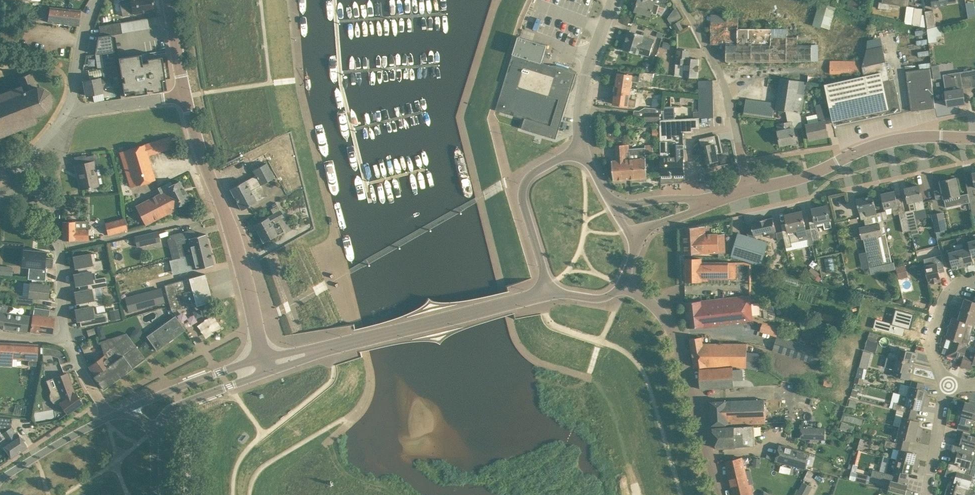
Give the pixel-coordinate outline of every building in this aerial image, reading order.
[(122,12),(123,15),(133,13),(133,15),(145,12),(145,11),(155,10),(153,0),(120,0),(121,3),(122,12)] [(652,15),(653,12),(657,14),(658,8),(665,10),(668,0),(638,0),(635,11),(652,15)] [(756,0),(748,0),(747,0),(751,7),(744,11),(753,28),(767,20),(756,0)] [(767,20),(781,12),(775,0),(756,0),(767,20)] [(858,9),(860,1),(858,0),(850,0),(848,5),(858,9)] [(883,1),(879,1),(879,7),(890,9),(891,3),(907,5),(908,5),(909,0),(883,0),(883,1)] [(969,17),(974,15),(974,5),(974,0),(966,2),(969,17)] [(793,28),(814,16),(805,1),(792,8),(796,14),(788,19),(793,28)] [(915,7),(907,5),(905,23),(912,24),(926,26),(925,14),(922,14),(923,8),(915,7)] [(71,9),(71,11),(50,8),(48,22),(79,25),(81,10),(71,9)] [(925,11),(928,28),(936,26),(934,10),(925,11)] [(723,14),(736,37),(750,29),(741,13),(734,17),(731,12),(725,16),(723,14)] [(736,37),(723,14),(716,18),(720,25),(713,29),(722,45),(736,37)] [(161,15),(99,25),(99,26),(107,25),(109,34),(99,36),(98,36),(95,54),(102,53),(104,67),(102,67),(102,68),(116,66),(112,35),(122,33),(121,22),(161,15)] [(814,16),(793,28),(799,38),(806,34),(809,38),(823,33),(814,16)] [(678,21),(674,24),(678,31),(683,28),(678,21)] [(936,26),(928,28),(929,42),(937,41),(937,36),(942,35),(941,25),(936,26)] [(16,47),(19,34),(2,31),(0,40),(0,44),(16,47)] [(624,49),(639,53),(649,56),(653,42),(643,39),(644,35),(629,31),(624,49)] [(808,60),(829,56),(824,35),(810,41),(811,46),(805,47),(808,60)] [(519,36),(496,110),(523,118),(524,117),(525,118),(522,128),(544,135),(545,135),(556,138),(575,78),(574,78),(571,72),(571,71),(565,70),(565,69),(542,62),(547,45),(519,36)] [(825,83),(829,102),(832,115),(832,116),(833,121),(834,121),(833,120),(888,109),(889,109),(888,104),(895,102),(893,93),(883,45),(882,45),(881,40),(869,43),(870,48),(867,48),(862,66),(864,75),(825,83)] [(667,73),(666,79),(681,81),(681,80),(685,80),(685,76),(697,77),(697,70),(699,71),(699,65),(698,65),(698,58),(689,58),(690,50),(677,49),(675,64),(676,64),(675,74),(667,73)] [(167,89),(166,79),(162,56),(147,58),(148,61),(143,62),(141,54),(119,57),(122,77),(124,77),(124,81),(123,81),(125,96),(147,93),(147,91),(152,90),(153,92),(167,89)] [(833,75),(829,56),(808,60),(810,73),(816,72),(818,77),(833,75)] [(860,60),(830,60),(830,77),(842,77),(842,74),(860,74),(860,60)] [(112,77),(113,77),(118,76),(116,66),(102,68),(103,76),(111,74),(112,77)] [(906,71),(911,111),(935,108),(931,74),(933,74),(932,68),(930,68),(906,71)] [(945,92),(944,92),(944,99),(947,98),(948,106),(966,103),(963,88),(973,87),(970,70),(943,73),(945,90),(945,92)] [(653,77),(666,79),(667,73),(654,72),(640,71),(639,76),(618,73),(616,86),(631,88),(632,80),(639,81),(639,80),(652,81),(653,77)] [(44,112),(48,109),(51,106),(52,101),(51,97),(50,92),(46,89),(42,87),(37,87),(32,72),(18,77),(21,86),(11,90),(10,88),(9,88),(10,90),(1,93),(0,92),(0,136),(3,135),(4,136),(5,136),(5,134),(14,131),(14,132),(16,132),(15,130),(24,127),(25,129),(26,128),(25,126),(36,122),(34,116),(44,112)] [(100,78),(94,79),(84,81),(87,95),(103,92),(102,87),(111,85),(109,77),(100,79),(100,78)] [(797,142),(794,128),(803,126),(800,112),(802,112),(806,81),(780,77),(776,110),(786,110),(788,121),(777,123),(778,130),(781,145),(797,142)] [(700,117),(714,117),(713,80),(699,80),(700,117)] [(614,103),(623,105),(629,106),(629,105),(636,106),(637,99),(630,98),(631,88),(616,86),(614,103)] [(773,117),(774,107),(775,103),(746,99),(744,113),(773,117)] [(832,116),(832,115),(829,102),(816,104),(818,113),(807,115),(808,122),(806,123),(810,139),(829,135),(825,120),(824,117),(832,116)] [(663,106),(663,110),(664,119),(676,118),(675,105),(663,106)] [(660,120),(660,119),(660,112),(660,109),(654,108),(645,107),(639,110),(634,110),(633,119),(645,120),(660,120)] [(660,136),(661,165),(661,175),(685,174),(683,125),(692,125),(692,117),(676,118),(664,119),(660,119),(660,120),(661,125),(660,125),(660,127),(660,136)] [(717,134),(707,136),(700,138),(701,145),(704,163),(718,160),(715,143),(719,142),(717,134)] [(123,161),(131,187),(156,179),(148,155),(144,144),(120,151),(123,161)] [(629,146),(626,146),(616,147),(617,162),(613,162),(614,180),(629,178),(629,170),(629,159),(630,159),(629,149),(629,146)] [(629,149),(630,159),(629,159),(629,170),(629,178),(647,177),(645,148),(629,149)] [(87,162),(76,164),(81,189),(99,185),(99,184),(105,183),(103,174),(102,174),(98,154),(86,156),(87,162)] [(230,188),(236,199),(252,190),(254,189),(261,184),(274,177),(266,163),(253,170),(256,175),(230,188)] [(940,180),(942,188),(934,190),(936,199),(943,197),(944,199),(960,195),(956,177),(940,180)] [(179,180),(172,184),(170,181),(158,187),(160,192),(136,205),(146,225),(175,209),(174,207),(190,200),(179,180)] [(925,207),(922,195),(920,185),(905,188),(910,211),(925,207)] [(242,209),(257,201),(252,190),(236,199),(242,209)] [(882,192),(885,209),(886,209),(893,207),(894,214),(899,213),(903,232),(910,230),(907,218),(906,212),(905,212),(902,199),(897,200),(895,190),(882,193),(882,192)] [(868,218),(870,224),(880,222),(883,234),(886,233),(884,219),(882,211),(877,212),(873,195),(857,199),(861,219),(868,218)] [(274,214),(263,220),(255,224),(264,242),(284,231),(280,225),(277,227),(275,223),(284,217),(280,210),(277,205),(273,207),(270,209),(274,214)] [(813,209),(815,220),(816,223),(824,221),(826,228),(832,227),(827,205),(813,209)] [(783,231),(782,231),(784,238),(784,237),(786,247),(792,246),(792,242),(793,245),(800,243),(800,240),(800,236),(807,235),(802,211),(786,214),(787,222),(781,223),(783,231)] [(931,215),(936,233),(946,230),(942,212),(931,215)] [(918,229),(916,216),(907,218),(910,230),(918,229)] [(752,222),(754,235),(776,230),(773,217),(767,219),(767,218),(757,220),(757,221),(752,222)] [(128,229),(125,220),(125,218),(105,223),(108,234),(128,229)] [(76,221),(63,221),(63,240),(89,240),(89,228),(76,229),(76,221)] [(880,222),(870,224),(860,226),(862,239),(864,238),(870,266),(884,263),(892,262),(886,233),(883,234),(880,222)] [(705,225),(683,227),(685,254),(695,254),(709,252),(719,252),(719,257),(726,256),(725,233),(706,234),(705,225)] [(811,228),(813,240),(820,238),(818,226),(811,228)] [(160,241),(158,230),(134,236),(136,247),(160,241)] [(178,251),(180,257),(188,256),(188,255),(192,254),(193,253),(209,248),(206,234),(184,239),(183,232),(174,234),(176,244),(178,251)] [(738,233),(732,254),(761,264),(768,242),(738,233)] [(974,263),(973,257),(970,247),(970,246),(964,248),(961,236),(957,238),(958,243),(964,266),(974,263)] [(127,238),(111,242),(112,250),(129,246),(127,238)] [(963,266),(964,266),(958,243),(954,244),(955,250),(949,251),(953,268),(963,266)] [(193,253),(192,254),(194,259),(192,259),(195,269),(213,264),(209,248),(193,253)] [(53,268),(54,257),(46,257),(46,251),(23,249),(22,266),(29,267),(28,278),(45,280),(47,268),(53,268)] [(95,271),(104,269),(102,259),(96,260),(94,253),(73,256),(75,268),(78,267),(79,273),(95,270),(95,271)] [(925,278),(928,277),(930,283),(933,282),(933,283),(938,281),(941,280),(938,268),(944,267),(941,254),(924,258),(925,265),(926,268),(923,269),(925,278)] [(685,280),(702,280),(702,279),(729,279),(729,277),(736,277),(736,261),(702,263),(702,258),(685,258),(685,280)] [(884,263),(886,271),(896,269),(895,267),(894,261),(892,262),(884,263)] [(896,267),(898,275),(906,273),(904,265),(896,267)] [(807,272),(815,279),(820,273),(812,266),(807,272)] [(95,270),(79,273),(74,274),(76,285),(78,285),(80,291),(95,288),(96,289),(108,286),(106,277),(96,278),(95,271),(95,270)] [(164,285),(168,298),(171,310),(209,300),(205,287),(202,275),(205,274),(205,273),(195,276),(164,285)] [(49,285),(30,283),(29,296),(19,295),(18,302),(33,303),(33,297),(48,298),(49,285)] [(95,288),(80,291),(75,292),(77,303),(79,302),(80,308),(105,304),(103,295),(97,296),(96,289),(95,288)] [(161,288),(126,297),(129,310),(164,301),(161,288)] [(689,327),(704,325),(704,327),(719,325),(719,323),(743,321),(744,322),(748,322),(748,320),(753,320),(750,295),(686,302),(689,327)] [(962,308),(974,312),(974,301),(965,298),(962,308)] [(105,304),(80,308),(75,309),(77,320),(80,320),(81,326),(109,321),(107,312),(106,304),(105,304)] [(50,309),(40,307),(34,306),(30,332),(41,333),(42,331),(53,332),(55,318),(49,317),(50,309)] [(109,310),(112,320),(120,319),(118,308),(109,310)] [(974,323),(974,312),(962,308),(959,318),(974,323)] [(27,332),(30,315),(7,311),(0,310),(0,328),(27,332)] [(919,316),(900,310),(896,324),(880,319),(877,328),(906,337),(910,325),(916,327),(919,316)] [(213,312),(197,323),(206,336),(221,324),(213,312)] [(834,317),(822,314),(814,312),(813,315),(833,320),(834,317)] [(860,314),(857,326),(864,328),(867,316),(860,314)] [(157,350),(186,329),(175,315),(147,336),(157,350)] [(953,316),(949,327),(971,334),(974,323),(959,318),(953,316)] [(762,323),(761,331),(779,335),(780,326),(762,323)] [(97,328),(100,338),(106,336),(102,326),(97,328)] [(952,339),(966,344),(969,343),(971,334),(949,327),(946,338),(952,340),(952,339)] [(870,331),(868,339),(874,340),(876,333),(870,331)] [(822,349),(794,339),(793,340),(777,335),(773,349),(785,353),(784,354),(817,365),(818,363),(825,365),(830,352),(828,351),(833,333),(829,332),(824,350),(822,349)] [(132,368),(133,368),(132,367),(145,358),(145,359),(145,358),(140,350),(132,341),(126,333),(100,341),(99,342),(99,344),(84,348),(86,355),(95,352),(103,350),(104,355),(97,360),(89,366),(96,375),(94,376),(103,389),(110,384),(132,368)] [(763,370),(764,353),(747,352),(748,342),(704,343),(703,336),(690,338),(695,367),(705,365),(707,365),(707,367),(732,366),(746,367),(763,370)] [(865,349),(873,351),(876,341),(874,340),(868,339),(865,349)] [(969,343),(966,344),(952,339),(952,340),(947,355),(962,360),(963,360),(967,345),(969,344),(969,343)] [(12,366),(13,359),(29,360),(28,366),(36,366),(37,359),(38,359),(38,344),(0,342),(0,365),(12,366)] [(973,363),(974,357),(974,346),(969,344),(967,345),(963,360),(962,360),(961,366),(968,368),(972,369),(973,363)] [(898,353),(892,352),(891,356),(891,357),(914,362),(916,352),(907,349),(899,348),(898,353)] [(885,367),(895,369),(893,375),(909,379),(913,363),(914,363),(914,362),(891,357),(891,356),(888,356),(885,367)] [(733,367),(710,368),(700,369),(701,389),(711,388),(734,387),(733,367)] [(60,403),(62,405),(68,413),(83,403),(75,392),(69,376),(67,373),(54,378),(58,386),(56,387),(53,389),(51,392),(50,395),(50,397),(51,400),(53,401),(54,403),(57,404),(58,404),(60,403)] [(826,377),(824,384),(832,386),(834,380),(826,377)] [(912,380),(910,389),(908,395),(930,401),(931,396),(926,395),(928,390),(923,388),(925,383),(912,380)] [(906,411),(917,414),(918,409),(922,410),(924,404),(928,406),(930,401),(908,395),(901,393),(899,401),(898,402),(896,401),(894,408),(906,411)] [(764,398),(719,401),(709,401),(711,424),(721,424),(765,422),(764,399),(764,398)] [(857,401),(850,399),(849,405),(855,407),(857,401)] [(974,412),(974,401),(970,399),(969,402),(966,401),(962,415),(967,417),(965,424),(971,426),(973,419),(974,412)] [(903,411),(899,427),(922,432),(923,427),(918,426),(920,421),(915,419),(917,414),(906,411),(903,411)] [(843,413),(841,419),(861,424),(863,419),(843,413)] [(18,433),(17,434),(12,426),(11,427),(12,418),(2,417),(2,425),(0,426),(0,446),(3,444),(12,457),(27,447),(18,433)] [(842,422),(840,428),(847,430),(849,424),(842,422)] [(958,429),(964,430),(969,432),(971,426),(965,424),(959,423),(958,429)] [(723,427),(714,428),(713,428),(717,448),(727,447),(755,445),(754,425),(723,427)] [(818,441),(818,439),(819,434),(819,427),(806,427),(803,427),(803,438),(811,438),(810,441),(818,441)] [(899,427),(896,441),(909,445),(911,440),(915,441),(916,436),(920,437),(922,432),(899,427)] [(963,432),(960,443),(958,442),(957,442),(956,442),(955,442),(955,443),(954,444),(953,450),(952,449),(952,450),(955,451),(958,452),(973,456),(974,457),(974,435),(963,432)] [(908,451),(909,445),(896,441),(887,439),(885,445),(894,448),(892,457),(890,457),(919,464),(920,459),(915,458),(917,453),(908,451)] [(775,460),(806,469),(811,452),(780,444),(775,460)] [(949,463),(948,468),(947,468),(947,469),(957,472),(957,471),(973,475),(974,476),(974,475),(974,457),(973,456),(958,452),(955,461),(953,461),(951,461),(949,463)] [(734,494),(749,494),(754,494),(752,483),(749,484),(746,470),(743,457),(726,461),(734,494)] [(754,457),(753,466),(760,466),(761,458),(754,457)] [(886,472),(893,474),(906,477),(907,472),(912,473),(913,468),(917,469),(919,464),(890,457),(886,472)] [(804,478),(810,481),(814,471),(808,469),(804,478)] [(947,488),(971,494),(973,494),(974,488),(970,486),(973,475),(957,471),(957,472),(954,481),(952,480),(950,481),(949,482),(947,488)] [(893,474),(889,490),(910,494),(911,490),(907,489),(908,484),(904,483),(906,477),(893,474)] [(812,486),(804,482),(797,494),(808,494),(812,486)]
